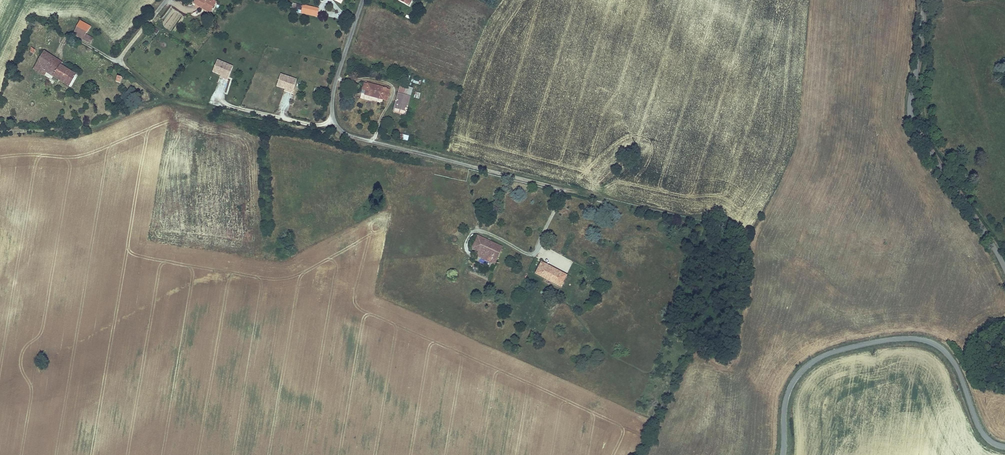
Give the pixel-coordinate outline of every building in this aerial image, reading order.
[(217,3),(212,0),(196,0),(194,4),(201,8),(203,5),(212,10),(217,3)] [(396,1),(409,8),(413,0),(397,0),(396,1)] [(318,17),(319,9),(293,3),(291,11),(318,17)] [(212,10),(203,5),(201,8),(210,13),(212,10)] [(79,21),(72,35),(90,43),(93,37),(86,34),(89,26),(79,21)] [(77,76),(61,66),(59,70),(54,67),(52,71),(47,68),(53,56),(44,52),(34,70),(44,76),(46,73),(70,87),(77,76)] [(53,56),(47,68),(52,71),(54,67),(59,70),(61,66),(63,62),(53,56)] [(233,67),(217,60),(214,70),(222,73),(229,76),(233,67)] [(297,80),(281,75),(278,84),(286,86),(294,89),(297,80)] [(363,84),(362,91),(365,92),(363,99),(382,103),(383,100),(387,101),(390,90),(363,84)] [(5,89),(8,94),(15,90),(13,86),(5,89)] [(412,89),(400,86),(393,113),(405,116),(412,89)] [(293,96),(285,92),(278,109),(286,112),(293,96)] [(475,255),(494,264),(503,246),(477,234),(471,247),(477,250),(475,255)] [(560,286),(567,274),(541,259),(534,272),(560,286)]
